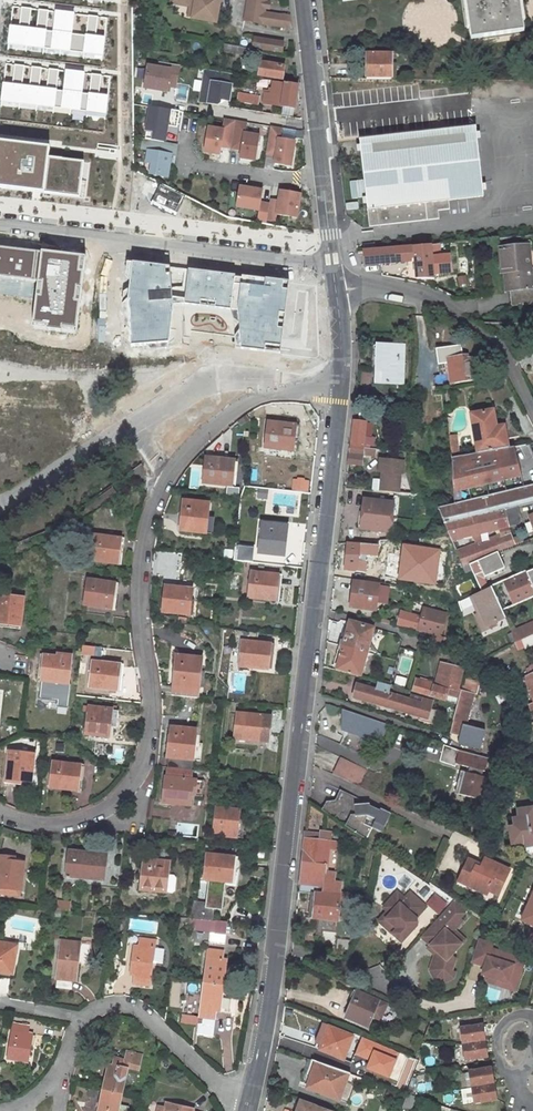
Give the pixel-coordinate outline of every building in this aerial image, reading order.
[(219,0),(190,0),(190,3),(194,4),(192,15),(216,20),(219,0)] [(264,10),(266,0),(247,0),(244,16),(280,22),(292,22),(292,13),(290,11),(281,13),(264,10)] [(524,30),(520,0),(467,0),(472,38),(524,30)] [(108,18),(13,7),(8,50),(103,61),(108,18)] [(282,41),(254,36),(253,45),(280,50),(282,41)] [(222,48),(243,51),(245,44),(239,43),(229,41),(224,40),(222,48)] [(393,77),(393,53),(369,52),(368,77),(393,77)] [(180,65),(164,63),(163,68),(148,66),(144,87),(166,91),(167,85),(177,87),(180,65)] [(260,63),(259,75),(283,79),(285,67),(260,63)] [(110,76),(6,64),(0,107),(105,119),(110,76)] [(235,75),(205,70),(200,102),(218,105),(220,104),(221,100),(230,102),(235,75)] [(293,109),(298,84),(285,81),(284,86),(272,84),(271,87),(260,85),(258,93),(264,94),(263,103),(293,109)] [(237,100),(259,105),(261,96),(239,91),(237,100)] [(180,112),(151,107),(146,139),(162,142),(164,143),(167,126),(178,128),(180,112)] [(236,121),(225,119),(223,130),(208,128),(205,151),(206,153),(220,155),(222,148),(231,149),(236,121)] [(248,123),(236,121),(231,149),(241,151),(240,158),(254,161),(257,159),(260,136),(246,134),(248,123)] [(487,194),(478,124),(363,137),(373,225),(443,217),(442,208),(454,206),(453,198),(487,194)] [(283,129),(272,127),(267,155),(276,157),(275,165),(291,168),(295,143),(281,140),(283,129)] [(0,139),(0,187),(85,196),(89,160),(46,156),(47,144),(0,139)] [(146,139),(142,139),(140,149),(150,151),(148,162),(154,163),(152,174),(168,176),(172,155),(160,153),(162,142),(146,139)] [(164,143),(162,142),(160,153),(172,155),(176,155),(178,145),(164,143)] [(264,188),(241,184),(237,204),(260,209),(258,221),(267,222),(268,218),(271,201),(262,200),(264,188)] [(184,196),(161,185),(153,202),(176,213),(184,196)] [(272,198),(271,201),(268,218),(277,219),(278,212),(298,216),(302,193),(282,189),(280,199),(272,198)] [(453,270),(452,254),(434,255),(434,250),(442,250),(442,242),(365,249),(367,263),(382,262),(414,259),(414,258),(417,257),(419,277),(436,276),(435,271),(453,270)] [(532,295),(532,245),(532,242),(506,245),(507,264),(512,263),(513,280),(516,280),(518,296),(532,295)] [(40,251),(0,247),(0,276),(37,280),(40,251)] [(58,253),(40,251),(37,280),(32,327),(75,332),(84,256),(58,253)] [(285,279),(127,262),(124,300),(127,343),(164,340),(170,303),(233,309),(237,347),(278,350),(285,279)] [(285,322),(313,323),(313,295),(286,294),(285,322)] [(525,314),(524,321),(525,322),(532,323),(532,314),(525,314)] [(377,381),(405,382),(407,346),(382,344),(382,367),(377,367),(377,381)] [(456,381),(484,376),(481,356),(464,359),(464,355),(453,357),(456,381)] [(496,424),(493,407),(467,412),(473,452),(508,447),(504,423),(496,424)] [(355,445),(372,446),(373,443),(377,444),(377,435),(371,434),(372,421),(357,419),(355,445)] [(266,424),(263,450),(291,453),(294,427),(266,424)] [(463,450),(461,433),(455,433),(456,451),(463,450)] [(367,452),(379,454),(380,447),(372,446),(355,445),(353,444),(350,462),(366,464),(367,452)] [(520,476),(513,446),(508,447),(473,452),(450,457),(451,493),(520,476)] [(204,454),(201,481),(233,484),(236,458),(204,454)] [(382,489),(390,490),(401,491),(403,472),(405,472),(406,460),(382,458),(380,470),(384,470),(383,478),(375,477),(374,488),(382,489)] [(519,505),(532,502),(532,484),(452,503),(435,507),(451,542),(522,525),(524,518),(519,505)] [(394,500),(361,497),(357,530),(390,534),(394,500)] [(182,502),(178,532),(204,536),(208,506),(182,502)] [(261,522),(258,551),(284,554),(287,525),(261,522)] [(478,545),(477,542),(455,551),(461,566),(468,564),(496,552),(515,544),(509,530),(488,538),(489,541),(478,545)] [(90,534),(87,560),(118,564),(121,538),(90,534)] [(379,552),(380,543),(349,540),(347,564),(359,565),(359,568),(367,568),(368,551),(379,552)] [(441,548),(402,543),(397,580),(436,585),(441,548)] [(235,558),(254,560),(255,547),(237,545),(235,558)] [(505,619),(490,587),(484,577),(504,568),(496,552),(468,564),(481,591),(468,597),(475,614),(482,629),(496,623),(505,619)] [(532,596),(532,590),(532,588),(525,572),(502,582),(512,605),(532,596)] [(282,578),(249,574),(246,600),(274,603),(275,594),(280,594),(282,578)] [(85,579),(82,604),(114,608),(117,582),(85,579)] [(376,608),(379,584),(356,580),(353,604),(376,608)] [(162,589),(159,614),(191,617),(192,603),(189,603),(191,592),(162,589)] [(20,628),(23,597),(0,596),(0,626),(20,628)] [(424,606),(422,615),(418,631),(442,637),(449,613),(424,606)] [(418,631),(422,615),(401,610),(397,626),(418,631)] [(475,614),(473,615),(481,633),(498,626),(496,623),(482,629),(475,614)] [(362,675),(375,627),(352,620),(339,669),(362,675)] [(515,631),(519,639),(523,637),(532,633),(532,624),(515,631)] [(239,646),(236,669),(266,672),(269,648),(252,646),(253,636),(232,633),(230,644),(239,646)] [(532,642),(532,633),(523,637),(526,645),(532,642)] [(83,645),(83,653),(96,654),(96,646),(83,645)] [(39,671),(38,682),(66,685),(69,657),(54,655),(54,658),(41,656),(39,671)] [(194,702),(199,662),(174,658),(169,700),(194,702)] [(120,667),(90,664),(86,689),(114,692),(115,682),(119,682),(120,667)] [(457,700),(464,671),(443,666),(438,685),(417,680),(414,691),(446,700),(447,697),(457,700)] [(524,676),(532,701),(532,673),(524,676)] [(461,743),(480,748),(485,729),(467,725),(475,694),(477,694),(480,682),(465,678),(453,731),(464,734),(461,743)] [(386,682),(386,683),(384,691),(358,683),(355,695),(387,705),(392,684),(386,682)] [(429,717),(434,701),(411,695),(410,698),(396,694),(398,687),(399,685),(392,684),(387,705),(429,717)] [(86,709),(83,735),(107,738),(108,727),(113,728),(115,712),(86,709)] [(364,734),(384,741),(389,725),(342,709),(342,731),(363,738),(364,734)] [(236,715),(232,741),(265,746),(267,730),(269,729),(270,721),(268,720),(236,715)] [(169,731),(165,761),(166,762),(165,770),(190,774),(196,735),(169,731)] [(489,767),(491,754),(448,743),(444,760),(460,764),(461,761),(474,764),(473,769),(469,768),(463,790),(486,796),(491,774),(485,773),(487,767),(489,767)] [(6,754),(2,784),(19,786),(20,782),(27,783),(31,757),(6,754)] [(333,774),(362,787),(369,770),(341,757),(333,774)] [(51,764),(47,789),(74,792),(76,782),(80,782),(82,767),(51,764)] [(162,779),(159,804),(187,808),(189,799),(192,800),(194,783),(189,783),(190,774),(165,770),(163,779),(162,779)] [(376,808),(376,806),(346,790),(338,800),(330,802),(325,809),(367,840),(373,829),(385,836),(396,818),(387,812),(386,814),(376,808)] [(532,844),(532,806),(517,807),(518,817),(510,817),(511,827),(507,827),(509,843),(520,842),(521,845),(532,844)] [(237,813),(214,811),(211,836),(222,837),(221,839),(239,841),(241,823),(236,823),(237,813)] [(327,882),(332,833),(323,832),(322,834),(319,834),(319,839),(309,838),(306,838),(301,892),(317,894),(349,898),(349,895),(341,894),(342,884),(335,883),(327,882)] [(66,853),(62,878),(100,883),(102,865),(96,864),(97,858),(97,857),(66,853)] [(500,896),(513,869),(486,856),(483,863),(469,857),(457,883),(488,896),(490,892),(500,896)] [(188,903),(186,921),(209,922),(211,908),(220,909),(223,885),(228,886),(229,876),(232,877),(234,861),(204,858),(200,882),(205,883),(202,905),(188,903)] [(140,863),(137,893),(163,896),(167,866),(140,863)] [(0,865),(0,897),(14,898),(14,893),(17,893),(19,866),(8,865),(0,865)] [(335,883),(337,873),(328,872),(327,882),(335,883)] [(518,921),(532,927),(532,886),(518,921)] [(419,918),(429,906),(413,892),(407,899),(400,893),(386,908),(391,912),(386,917),(389,919),(385,925),(397,935),(401,929),(410,937),(421,924),(420,919),(419,918)] [(321,931),(345,935),(350,899),(349,898),(317,894),(314,918),(319,919),(317,933),(320,934),(321,931)] [(431,905),(438,913),(448,903),(441,896),(431,905)] [(457,899),(443,916),(425,936),(434,945),(443,953),(438,969),(442,975),(448,977),(454,974),(455,971),(459,958),(455,954),(465,943),(454,933),(458,929),(466,919),(463,916),(460,914),(467,906),(457,899)] [(470,908),(467,906),(460,914),(463,916),(470,908)] [(209,922),(186,921),(185,924),(191,925),(190,930),(206,933),(204,943),(220,945),(223,923),(209,922)] [(401,929),(397,935),(405,942),(410,937),(401,929)] [(465,943),(468,939),(458,929),(454,933),(465,943)] [(531,932),(522,946),(532,953),(532,933),(531,932)] [(519,954),(494,947),(496,942),(482,938),(475,961),(488,965),(493,966),(490,974),(490,977),(492,982),(510,987),(512,980),(521,983),(526,966),(516,963),(519,954)] [(0,940),(0,973),(14,975),(19,942),(0,940)] [(129,983),(145,986),(149,967),(157,968),(160,954),(151,952),(153,945),(134,941),(132,949),(130,948),(125,974),(130,975),(129,983)] [(76,946),(57,943),(52,982),(54,982),(53,989),(68,991),(69,983),(70,984),(76,946)] [(443,953),(434,945),(432,948),(439,954),(434,970),(439,978),(448,982),(457,977),(459,972),(455,971),(454,974),(448,977),(442,975),(438,969),(443,953)] [(217,987),(222,961),(218,960),(219,953),(205,950),(199,985),(217,987)] [(519,954),(516,963),(526,966),(527,962),(523,955),(519,954)] [(512,980),(510,987),(519,989),(521,983),(512,980)] [(199,985),(193,1015),(208,1018),(209,1012),(213,1013),(217,987),(199,985)] [(389,1005),(381,1001),(357,990),(351,1005),(353,1006),(349,1016),(370,1026),(375,1015),(383,1019),(389,1005)] [(208,1018),(193,1015),(191,1024),(206,1027),(208,1018)] [(14,1023),(8,1057),(29,1061),(34,1032),(26,1030),(27,1025),(14,1023)] [(191,1024),(190,1033),(204,1036),(206,1027),(191,1024)] [(342,1056),(351,1034),(327,1024),(319,1046),(342,1056)] [(492,1058),(488,1026),(464,1028),(468,1061),(492,1058)] [(138,1058),(123,1055),(121,1063),(110,1061),(109,1068),(104,1067),(98,1094),(118,1098),(124,1071),(135,1073),(138,1058)] [(310,1087),(343,1098),(352,1072),(320,1060),(310,1087)] [(498,1102),(494,1070),(470,1073),(474,1105),(498,1102)] [(406,1105),(413,1107),(418,1096),(410,1093),(406,1105)] [(98,1094),(95,1110),(126,1110),(116,1108),(118,1098),(98,1094)] [(301,1097),(298,1103),(306,1106),(308,1100),(301,1097)] [(334,1109),(308,1100),(306,1106),(298,1103),(295,1110),(333,1110),(334,1109)]
